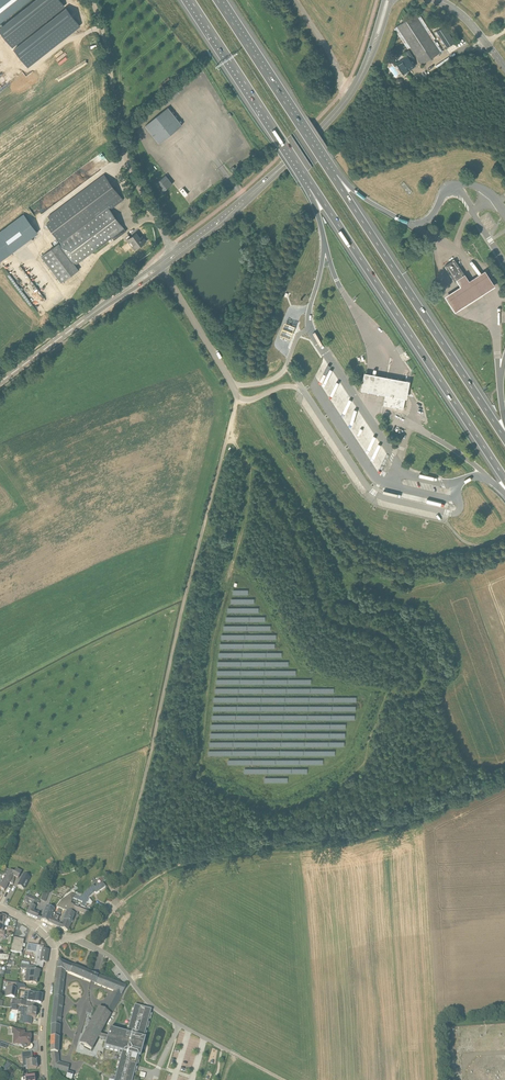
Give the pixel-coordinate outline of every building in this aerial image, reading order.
[(64,6),(60,0),(36,0),(0,28),(0,32),(12,47),(64,6)] [(30,0),(0,0),(0,23),(30,0)] [(78,29),(65,11),(12,50),(25,68),(78,29)] [(422,64),(440,52),(415,14),(397,26),(422,64)] [(447,48),(455,43),(444,27),(437,32),(447,48)] [(403,74),(414,67),(408,56),(397,63),(403,74)] [(169,111),(168,109),(145,128),(159,146),(182,126),(180,124),(177,120),(174,116),(169,111)] [(114,240),(126,231),(124,229),(109,210),(122,200),(103,175),(47,218),(51,222),(46,226),(60,243),(41,258),(62,284),(79,271),(76,266),(112,238),(114,240)] [(162,193),(172,184),(165,176),(154,184),(162,193)] [(179,190),(186,199),(189,196),(182,188),(179,190)] [(11,252),(37,233),(24,214),(0,232),(0,238),(11,252)] [(136,249),(146,241),(147,241),(147,240),(146,241),(143,237),(142,239),(137,232),(128,239),(136,249)] [(455,278),(465,272),(460,266),(456,259),(455,257),(445,263),(455,278)] [(465,272),(455,278),(459,284),(444,293),(455,310),(495,284),(485,268),(469,279),(465,272)] [(364,374),(361,391),(407,399),(410,382),(364,374)] [(386,391),(383,406),(403,409),(405,399),(401,398),(402,394),(386,391)] [(14,873),(10,870),(6,868),(4,874),(3,874),(4,875),(5,874),(7,875),(0,886),(0,888),(4,891),(9,882),(13,884),(15,877),(13,875),(14,873)] [(18,879),(19,878),(22,872),(16,869),(14,873),(13,875),(15,877),(18,879)] [(26,884),(30,878),(24,874),(20,881),(18,886),(24,889),(26,884)] [(90,899),(88,898),(95,892),(96,893),(106,887),(102,882),(95,886),(93,884),(90,887),(80,897),(71,892),(61,901),(56,907),(64,910),(67,911),(71,913),(72,910),(76,912),(76,910),(86,914),(88,909),(85,908),(87,903),(87,904),(90,899)] [(40,900),(45,902),(49,892),(44,891),(43,890),(42,895),(40,900)] [(37,902),(38,900),(26,895),(23,901),(27,903),(29,900),(32,902),(26,914),(37,919),(39,915),(39,914),(33,911),(35,907),(35,906),(37,902)] [(47,906),(42,917),(41,920),(48,924),(54,909),(47,906)] [(59,922),(57,922),(62,911),(55,908),(54,909),(48,924),(50,924),(68,931),(71,923),(63,920),(67,911),(64,910),(59,922)] [(71,923),(76,912),(72,910),(71,913),(67,911),(63,920),(71,923)] [(21,953),(24,939),(13,937),(11,951),(21,953)] [(46,963),(49,950),(39,949),(40,946),(28,944),(26,951),(33,952),(36,956),(35,962),(36,962),(36,966),(43,967),(44,962),(46,963)] [(95,984),(98,976),(95,975),(90,973),(59,961),(56,976),(54,995),(63,996),(65,972),(92,983),(95,984)] [(24,982),(37,984),(37,979),(38,979),(40,971),(28,969),(29,965),(26,965),(21,964),(20,968),(26,969),(24,982)] [(135,1070),(136,1065),(142,1045),(142,1043),(151,1010),(134,1005),(131,1018),(131,1019),(130,1021),(127,1034),(109,1029),(107,1036),(103,1035),(100,1034),(126,987),(98,976),(95,984),(112,991),(114,991),(112,996),(104,1011),(98,1008),(79,1043),(91,1050),(96,1040),(98,1038),(106,1040),(104,1047),(122,1052),(120,1059),(115,1079),(114,1079),(132,1079),(133,1076),(135,1070)] [(7,987),(6,987),(5,996),(15,998),(16,988),(17,983),(13,982),(7,982),(7,987)] [(41,1003),(42,995),(29,993),(28,995),(27,995),(27,1000),(27,1001),(41,1003)] [(51,1025),(60,1026),(63,998),(62,998),(63,996),(54,995),(51,1020),(51,1025)] [(31,1024),(31,1017),(36,1017),(37,1009),(22,1008),(22,1009),(20,1008),(19,1013),(21,1013),(21,1016),(25,1016),(24,1023),(31,1024)] [(60,1026),(51,1025),(50,1037),(60,1037),(60,1026)] [(33,1047),(33,1046),(33,1045),(32,1044),(31,1044),(31,1043),(31,1041),(31,1034),(24,1034),(24,1032),(14,1030),(14,1043),(19,1043),(19,1048),(23,1049),(29,1050),(30,1050),(31,1050),(31,1049),(32,1049),(32,1048),(33,1048),(33,1047)] [(60,1037),(50,1037),(51,1053),(59,1053),(59,1038),(60,1038),(60,1037)] [(27,1069),(37,1068),(36,1061),(33,1061),(32,1051),(22,1052),(22,1056),(23,1066),(26,1065),(27,1069)] [(59,1053),(51,1053),(50,1070),(67,1075),(68,1072),(69,1066),(58,1063),(59,1053)]
